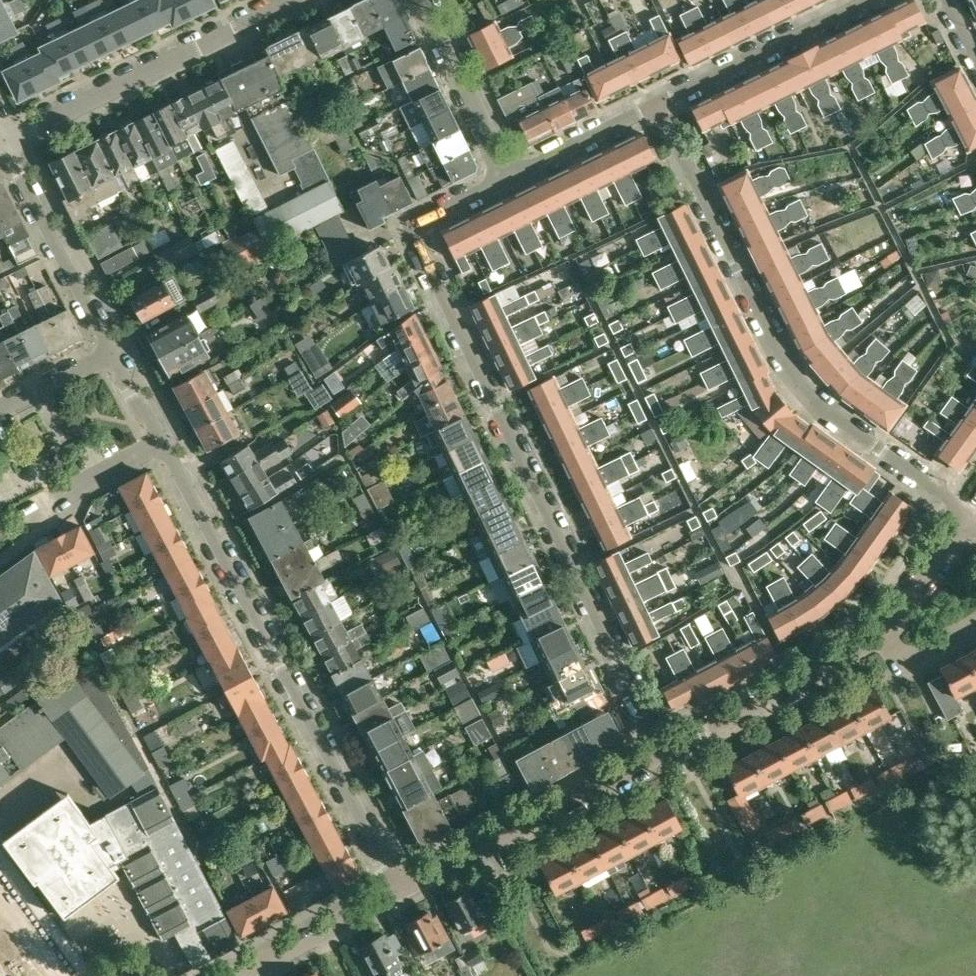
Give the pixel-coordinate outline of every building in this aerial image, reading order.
[(21,5),(18,0),(9,0),(5,2),(3,2),(1,3),(0,1),(0,15),(21,5)] [(92,1),(115,46),(134,36),(121,9),(110,15),(108,11),(105,11),(100,0),(95,0),(92,1)] [(140,0),(129,0),(129,1),(131,5),(121,9),(134,36),(154,27),(140,0)] [(154,27),(172,18),(164,0),(140,0),(154,27)] [(172,18),(174,22),(194,12),(188,0),(164,0),(172,18)] [(194,12),(213,3),(212,0),(188,0),(194,12)] [(349,6),(364,37),(363,35),(383,25),(389,36),(371,0),(357,0),(353,2),(352,4),(349,6)] [(389,36),(391,39),(396,49),(411,41),(406,31),(412,29),(405,14),(398,0),(371,0),(389,36)] [(495,16),(486,0),(482,0),(477,3),(487,21),(495,16)] [(513,7),(509,0),(504,0),(497,4),(502,13),(513,7)] [(718,18),(731,44),(752,34),(735,0),(723,0),(730,13),(718,18)] [(752,34),(772,23),(761,0),(756,0),(749,3),(747,0),(735,0),(752,34)] [(772,23),(793,13),(786,0),(761,0),(772,23)] [(793,13),(813,3),(812,0),(786,0),(793,13)] [(900,38),(910,34),(907,28),(923,20),(914,0),(913,0),(888,13),(900,38)] [(975,14),(975,0),(967,0),(974,15),(975,14)] [(92,23),(82,28),(96,55),(115,46),(92,1),(85,4),(91,19),(91,20),(92,23)] [(0,15),(0,39),(15,32),(9,20),(11,19),(13,16),(24,11),(21,5),(0,15)] [(698,5),(688,10),(710,54),(731,44),(718,18),(707,24),(698,5)] [(349,6),(330,16),(346,53),(367,43),(364,37),(349,6)] [(710,54),(688,10),(680,14),(689,33),(677,39),(690,64),(710,54)] [(468,34),(476,51),(535,22),(531,13),(519,20),(517,24),(508,25),(499,30),(495,21),(468,34)] [(888,13),(871,21),(900,79),(909,75),(903,63),(896,60),(896,50),(892,42),(900,38),(888,13)] [(658,37),(646,43),(659,68),(680,58),(667,33),(668,32),(659,14),(649,19),(658,37)] [(330,16),(308,27),(323,57),(343,47),(346,53),(330,16)] [(60,17),(54,20),(76,65),(96,55),(82,28),(71,34),(68,30),(66,30),(60,17)] [(53,42),(43,47),(45,52),(56,75),(76,65),(54,20),(46,23),(52,37),(51,38),(53,42)] [(871,21),(854,30),(867,55),(875,51),(879,60),(885,65),(885,70),(892,83),(900,79),(871,21)] [(535,22),(476,51),(485,68),(512,55),(507,46),(516,42),(522,34),(520,30),(536,22),(535,22)] [(609,39),(616,35),(612,25),(602,30),(607,40),(609,39)] [(304,26),(286,35),(311,86),(332,76),(323,57),(308,27),(308,26),(305,27),(304,26)] [(939,28),(932,31),(937,42),(943,55),(950,52),(944,39),(939,28)] [(626,30),(616,35),(639,78),(659,68),(646,43),(636,48),(626,30)] [(867,55),(854,30),(837,38),(866,95),(875,91),(869,78),(863,76),(862,66),(859,59),(867,55)] [(265,46),(266,49),(268,53),(280,76),(299,66),(309,87),(311,86),(286,35),(270,43),(270,44),(265,46)] [(617,58),(605,63),(618,88),(639,78),(616,35),(609,39),(617,58)] [(820,45),(819,45),(833,72),(838,82),(847,77),(852,82),(852,87),(858,99),(866,95),(837,38),(820,46),(820,45)] [(23,39),(16,43),(39,88),(57,79),(56,75),(45,52),(34,58),(32,54),(29,52),(23,39)] [(391,39),(390,39),(382,43),(387,54),(396,50),(396,49),(391,39)] [(17,66),(6,71),(19,98),(39,88),(16,43),(9,46),(15,59),(15,62),(17,66)] [(420,45),(392,59),(397,69),(382,77),(387,87),(397,82),(397,83),(429,67),(426,59),(427,59),(420,45)] [(819,45),(802,54),(832,112),(841,108),(835,95),(830,93),(829,85),(825,75),(833,72),(819,45)] [(230,72),(219,78),(220,78),(236,110),(247,105),(280,173),(294,167),(302,183),(300,183),(305,192),(330,180),(311,141),(304,127),(280,76),(268,53),(267,54),(265,50),(251,57),(249,63),(230,72)] [(347,54),(338,58),(346,74),(361,66),(357,55),(349,59),(347,54)] [(578,58),(584,74),(585,73),(597,98),(618,88),(605,63),(594,69),(587,54),(578,58)] [(786,63),(799,88),(807,84),(811,92),(818,98),(818,103),(824,116),(832,112),(802,54),(786,62),(786,63)] [(571,56),(562,61),(568,72),(577,68),(571,56)] [(786,63),(769,71),(798,128),(806,124),(800,112),(795,110),(795,101),(790,92),(799,88),(786,63)] [(429,67),(397,83),(401,91),(407,88),(412,100),(439,87),(429,67)] [(900,113),(902,117),(968,85),(959,68),(933,81),(938,90),(928,95),(923,102),(918,100),(906,108),(907,110),(900,113)] [(769,71),(752,80),(765,105),(773,101),(777,109),(784,115),(784,120),(790,132),(798,128),(769,71)] [(577,89),(564,95),(576,121),(597,110),(580,75),(572,80),(577,89)] [(343,102),(360,93),(352,77),(335,85),(343,102)] [(220,78),(204,86),(227,134),(236,130),(228,115),(236,110),(220,78)] [(752,80),(735,88),(764,145),(772,141),(766,128),(761,126),(761,117),(757,109),(765,105),(752,80)] [(506,95),(518,118),(529,140),(553,128),(555,131),(576,121),(564,95),(560,86),(538,96),(531,83),(506,95)] [(902,117),(904,122),(911,118),(915,125),(926,117),(928,112),(936,112),(946,107),(950,115),(975,102),(975,100),(968,85),(902,117)] [(204,86),(187,94),(203,127),(212,122),(220,138),(227,134),(204,86)] [(335,86),(316,95),(326,117),(345,108),(335,86)] [(439,87),(412,100),(419,112),(405,118),(410,127),(423,120),(449,107),(439,87)] [(735,88),(719,96),(731,122),(739,118),(744,126),(750,132),(750,138),(756,149),(764,145),(735,88)] [(187,94),(171,103),(195,150),(203,147),(195,131),(203,127),(187,94)] [(316,95),(295,105),(305,127),(326,117),(316,95)] [(731,122),(719,96),(693,109),(703,129),(719,121),(722,126),(731,122)] [(927,147),(975,124),(975,102),(950,115),(954,123),(946,128),(940,135),(936,135),(924,142),(927,147)] [(171,103),(154,111),(170,144),(180,139),(187,154),(195,150),(171,103)] [(341,110),(351,130),(363,124),(354,104),(341,110)] [(423,120),(433,140),(459,127),(449,107),(423,120)] [(154,111),(135,120),(172,191),(178,188),(166,164),(160,153),(172,147),(170,144),(154,111)] [(362,136),(380,127),(376,117),(357,127),(362,136)] [(135,120),(117,129),(136,165),(145,160),(151,172),(158,169),(170,192),(172,191),(135,120)] [(927,147),(932,157),(942,151),(946,145),(953,146),(963,141),(968,150),(975,145),(975,124),(927,147)] [(419,147),(429,167),(469,147),(459,127),(433,140),(433,141),(419,147)] [(117,129),(99,138),(116,175),(121,172),(129,188),(143,181),(135,166),(136,165),(117,129)] [(643,132),(626,141),(639,167),(646,163),(655,180),(664,175),(643,132)] [(379,141),(384,151),(391,147),(386,137),(379,141)] [(99,138),(75,150),(100,200),(122,189),(115,175),(116,175),(99,138)] [(626,141),(609,149),(634,199),(642,195),(631,171),(639,167),(626,141)] [(700,146),(706,157),(713,154),(713,153),(709,142),(700,146)] [(469,147),(429,167),(435,179),(438,177),(443,186),(475,170),(477,163),(469,147)] [(609,149),(592,157),(611,195),(618,191),(625,203),(634,199),(609,149)] [(75,150),(51,162),(70,199),(67,201),(76,220),(93,211),(90,205),(100,200),(75,150)] [(205,152),(197,156),(204,170),(212,166),(205,152)] [(371,169),(389,161),(366,152),(363,154),(371,169)] [(592,157),(576,166),(600,216),(608,212),(603,202),(611,198),(610,195),(611,195),(592,157)] [(408,178),(418,174),(413,165),(404,170),(408,178)] [(576,166),(560,173),(573,200),(581,196),(585,205),(593,219),(600,216),(576,166)] [(719,184),(728,202),(788,173),(785,166),(779,166),(771,169),(768,175),(758,176),(751,179),(746,170),(719,184)] [(560,173),(543,182),(568,232),(575,228),(569,213),(564,204),(573,200),(560,173)] [(737,219),(764,206),(760,197),(767,193),(772,186),(779,186),(791,180),(788,173),(728,202),(737,219)] [(400,174),(379,184),(392,211),(413,201),(400,174)] [(392,211),(379,184),(376,178),(351,191),(370,228),(385,221),(383,216),(392,211)] [(269,209),(252,217),(266,247),(344,210),(330,180),(305,192),(269,209)] [(4,232),(9,242),(15,255),(19,263),(39,253),(28,233),(3,182),(0,181),(0,225),(4,232)] [(568,232),(543,182),(526,190),(539,216),(547,212),(559,237),(568,232)] [(421,184),(413,188),(418,197),(425,193),(421,184)] [(956,205),(975,195),(975,187),(971,193),(964,191),(952,197),(956,205)] [(674,204),(683,199),(677,188),(669,193),(674,204)] [(526,190),(509,198),(534,249),(542,245),(535,228),(531,220),(539,216),(526,190)] [(956,205),(960,214),(973,208),(975,204),(975,195),(956,205)] [(764,206),(737,219),(745,235),(804,206),(800,197),(787,203),(785,209),(775,211),(768,214),(764,206)] [(509,198),(493,206),(506,233),(514,229),(518,237),(526,253),(534,249),(509,198)] [(649,242),(693,220),(685,203),(658,216),(662,225),(655,229),(645,234),(649,242)] [(493,206),(476,215),(501,265),(510,261),(498,237),(506,233),(493,206)] [(804,206),(745,235),(756,257),(783,244),(776,231),(784,226),(789,219),(796,219),(807,214),(804,206)] [(476,215),(460,222),(473,249),(481,245),(485,254),(493,269),(501,265),(476,215)] [(240,237),(230,218),(222,222),(232,241),(240,237)] [(675,250),(701,237),(693,220),(649,242),(653,251),(662,247),(671,242),(675,250)] [(460,222),(443,231),(464,274),(472,270),(464,253),(473,249),(460,222)] [(111,223),(103,227),(87,236),(99,258),(123,245),(111,223)] [(904,232),(910,246),(924,240),(917,226),(904,232)] [(252,260),(268,252),(256,227),(240,236),(252,260)] [(191,234),(174,242),(184,260),(200,252),(191,234)] [(238,267),(252,260),(240,237),(227,243),(238,267)] [(665,275),(710,253),(701,237),(675,250),(679,258),(661,267),(665,275)] [(783,244),(756,257),(766,278),(825,249),(821,241),(809,247),(806,252),(795,254),(789,257),(783,244)] [(174,242),(154,252),(161,268),(182,257),(183,260),(184,260),(174,242)] [(389,266),(378,244),(347,260),(358,282),(360,280),(389,266)] [(126,248),(101,262),(106,274),(132,260),(126,248)] [(825,249),(766,278),(775,296),(802,282),(798,274),(804,271),(812,263),(817,263),(829,257),(825,249)] [(691,284),(718,270),(710,253),(665,275),(669,284),(678,280),(687,275),(691,284)] [(0,263),(0,267),(2,271),(19,263),(15,255),(0,263)] [(25,266),(28,272),(34,285),(46,280),(46,278),(50,276),(45,268),(46,268),(41,258),(25,266)] [(587,259),(582,261),(593,283),(598,281),(587,259)] [(593,283),(582,261),(578,263),(589,285),(593,283)] [(975,278),(975,266),(971,263),(966,274),(975,278)] [(391,265),(389,266),(360,280),(372,303),(402,287),(397,278),(399,273),(397,268),(393,269),(391,265)] [(28,272),(25,266),(15,271),(18,278),(28,272)] [(275,279),(277,283),(287,278),(281,268),(275,272),(275,279)] [(940,282),(937,269),(924,272),(927,285),(940,282)] [(671,314),(726,287),(718,270),(691,284),(695,292),(667,306),(671,314)] [(802,282),(775,296),(783,313),(842,284),(838,275),(826,281),(823,286),(812,288),(806,291),(802,282)] [(0,279),(0,288),(8,284),(5,277),(0,279)] [(144,319),(174,302),(162,280),(160,281),(158,277),(143,284),(146,289),(131,296),(144,319)] [(468,300),(491,290),(486,277),(463,289),(468,300)] [(46,283),(37,288),(66,344),(82,336),(68,307),(60,311),(53,298),(46,283)] [(842,284),(783,313),(792,330),(819,316),(814,308),(822,304),(829,297),(834,298),(846,292),(842,284)] [(200,311),(220,302),(212,285),(193,294),(200,311)] [(402,287),(372,303),(382,324),(413,309),(411,305),(413,302),(411,298),(407,298),(402,287)] [(707,316),(734,303),(726,287),(671,314),(675,322),(703,308),(707,316)] [(43,320),(36,323),(50,352),(66,344),(37,288),(29,292),(37,307),(43,320)] [(538,299),(534,289),(524,294),(527,300),(529,304),(538,299)] [(495,293),(471,305),(481,326),(505,314),(504,312),(527,300),(524,294),(523,291),(500,302),(495,293)] [(603,292),(599,294),(610,316),(614,313),(603,292)] [(610,316),(599,294),(595,296),(606,318),(610,316)] [(925,304),(916,294),(904,304),(913,315),(925,304)] [(688,347),(743,319),(734,303),(707,316),(712,324),(683,338),(688,347)] [(16,304),(8,308),(34,359),(50,352),(36,323),(28,327),(16,304)] [(246,308),(254,321),(259,318),(251,305),(246,308)] [(819,316),(792,330),(801,349),(857,313),(852,305),(842,312),(838,318),(829,320),(823,325),(819,316)] [(0,326),(0,331),(19,367),(34,359),(8,308),(7,308),(8,310),(0,314),(0,318),(3,325),(0,326)] [(538,323),(548,318),(543,310),(534,314),(538,323)] [(414,311),(388,331),(377,339),(383,347),(392,339),(397,349),(413,340),(412,337),(424,331),(414,311)] [(584,317),(588,326),(598,321),(594,312),(584,317)] [(148,333),(159,355),(198,334),(186,313),(148,333)] [(857,313),(801,349),(820,371),(823,374),(845,356),(842,352),(839,348),(851,337),(844,329),(845,328),(851,328),(862,321),(857,313)] [(505,314),(481,326),(491,347),(538,323),(534,314),(511,326),(505,314)] [(724,349),(751,336),(743,319),(688,347),(692,355),(720,341),(724,349)] [(623,328),(619,320),(609,324),(613,333),(623,328)] [(538,323),(491,347),(501,367),(525,355),(519,344),(543,333),(538,323)] [(198,334),(159,355),(170,376),(209,355),(203,344),(216,338),(210,327),(198,334)] [(413,340),(397,349),(401,357),(390,367),(396,375),(406,367),(421,359),(420,357),(433,351),(424,331),(412,337),(413,340)] [(19,367),(0,332),(0,376),(19,367)] [(546,332),(525,341),(530,352),(551,342),(546,332)] [(608,341),(604,332),(593,337),(598,346),(608,341)] [(704,380),(759,353),(751,336),(724,349),(713,355),(717,363),(700,372),(704,380)] [(845,356),(823,374),(838,393),(882,342),(875,336),(867,346),(865,353),(857,357),(852,363),(845,356)] [(882,342),(838,393),(856,406),(874,381),(866,376),(872,369),(875,360),(881,358),(889,349),(882,342)] [(630,343),(621,348),(625,357),(634,352),(635,352),(630,343)] [(525,355),(501,367),(511,388),(535,376),(530,366),(554,355),(549,346),(526,356),(525,355)] [(421,359),(406,367),(411,378),(397,389),(403,396),(440,366),(433,351),(420,357),(421,359)] [(764,371),(768,370),(759,353),(704,380),(708,388),(727,379),(737,375),(741,383),(764,371)] [(613,372),(622,368),(617,358),(608,362),(613,372)] [(637,358),(628,362),(633,373),(642,368),(637,358)] [(874,381),(856,406),(871,417),(910,364),(902,358),(894,369),(894,374),(886,380),(881,387),(874,381)] [(295,360),(284,367),(289,377),(301,370),(295,360)] [(910,364),(871,417),(887,428),(904,404),(896,398),(902,390),(904,382),(909,380),(917,369),(910,364)] [(973,366),(967,374),(975,381),(975,368),(973,366)] [(175,385),(186,406),(220,388),(209,367),(175,385)] [(617,382),(626,378),(622,368),(613,372),(617,382)] [(642,368),(633,373),(638,382),(647,378),(642,368)] [(553,376),(528,388),(538,408),(586,384),(587,385),(597,380),(593,371),(582,376),(571,382),(566,370),(553,376)] [(224,376),(228,384),(239,378),(235,371),(224,376)] [(419,394),(425,406),(454,393),(447,379),(442,382),(437,371),(415,388),(419,394)] [(722,417),(750,402),(774,391),(764,371),(741,383),(746,393),(717,407),(722,417)] [(244,388),(239,378),(228,384),(233,394),(244,388)] [(325,401),(316,383),(304,390),(315,407),(325,401)] [(586,384),(538,408),(547,428),(572,416),(567,406),(591,394),(587,385),(586,384)] [(347,413),(348,414),(363,401),(362,402),(351,387),(330,403),(341,417),(347,413)] [(220,388),(186,406),(198,428),(232,410),(220,388)] [(774,391),(750,402),(754,409),(752,409),(770,432),(760,446),(754,456),(760,460),(793,415),(774,391)] [(454,393),(425,406),(428,413),(414,420),(421,435),(426,433),(464,415),(454,393)] [(645,397),(650,407),(659,402),(654,393),(645,397)] [(975,425),(975,397),(969,407),(952,395),(946,403),(975,425)] [(642,408),(637,398),(627,403),(632,413),(642,408)] [(659,402),(650,407),(655,416),(663,412),(659,402)] [(973,449),(975,444),(975,425),(946,403),(940,411),(957,423),(950,433),(973,449)] [(637,423),(647,418),(642,408),(632,413),(637,423)] [(232,410),(198,428),(209,448),(243,431),(232,410)] [(317,415),(324,427),(334,422),(327,410),(317,415)] [(464,415),(426,433),(433,446),(439,443),(443,451),(474,436),(464,415)] [(793,415),(760,460),(767,466),(780,450),(786,442),(795,448),(810,427),(793,415)] [(572,416),(547,428),(557,448),(605,424),(601,416),(577,427),(572,416)] [(358,417),(349,424),(357,434),(366,427),(358,417)] [(973,449),(950,433),(928,417),(923,425),(945,441),(936,454),(958,470),(973,449)] [(663,433),(672,428),(668,419),(658,424),(663,433)] [(605,424),(557,448),(566,468),(591,455),(586,445),(618,430),(614,421),(605,424)] [(799,475),(828,435),(813,424),(810,427),(795,448),(803,454),(792,470),(799,475)] [(647,441),(656,437),(652,427),(642,431),(647,441)] [(825,470),(843,446),(828,435),(799,475),(806,480),(818,465),(825,470)] [(474,436),(443,451),(453,473),(484,458),(485,457),(474,436)] [(670,442),(674,450),(685,444),(682,436),(670,442)] [(221,461),(231,477),(288,441),(285,437),(274,444),(272,440),(253,451),(249,444),(221,461)] [(288,441),(231,477),(240,492),(267,475),(263,469),(292,451),(288,441)] [(360,442),(350,448),(353,453),(356,451),(363,446),(360,442)] [(369,443),(357,452),(362,460),(375,451),(369,443)] [(822,505),(857,457),(843,446),(825,470),(833,475),(815,500),(822,505)] [(740,459),(746,467),(755,461),(749,453),(740,459)] [(591,455),(566,468),(576,488),(624,463),(620,455),(596,467),(591,455)] [(861,486),(868,476),(873,468),(857,457),(822,505),(829,511),(848,486),(855,492),(860,485),(861,486)] [(453,473),(442,478),(452,498),(462,492),(463,493),(493,478),(484,459),(484,458),(453,473)] [(624,463),(576,488),(585,508),(610,495),(605,485),(637,469),(633,461),(625,465),(624,463)] [(296,471),(301,478),(313,469),(308,462),(296,471)] [(665,482),(676,476),(671,467),(660,472),(665,482)] [(267,475),(240,492),(250,509),(277,492),(296,480),(291,471),(272,483),(267,475)] [(120,486),(127,498),(119,503),(124,512),(132,507),(132,508),(159,493),(154,484),(154,485),(147,472),(120,486)] [(861,486),(867,489),(873,480),(868,476),(861,486)] [(493,478),(463,493),(472,513),(503,498),(493,478)] [(854,493),(898,525),(911,507),(889,491),(882,500),(867,489),(861,486),(860,485),(855,492),(854,493)] [(378,509),(393,501),(387,490),(372,498),(378,509)] [(610,495),(585,508),(595,527),(643,503),(651,500),(647,492),(639,495),(615,507),(610,495)] [(159,493),(132,508),(143,529),(170,515),(162,502),(163,501),(159,493)] [(353,498),(360,511),(370,505),(363,493),(353,498)] [(885,543),(898,525),(854,493),(849,501),(870,517),(863,527),(885,543)] [(307,501),(312,510),(322,504),(318,495),(307,501)] [(503,498),(472,513),(482,533),(513,518),(503,498)] [(651,500),(643,503),(648,513),(658,509),(653,498),(651,500)] [(249,516),(260,537),(292,520),(281,499),(249,516)] [(749,500),(727,514),(718,521),(720,524),(726,535),(757,512),(749,500)] [(643,503),(595,527),(604,547),(629,536),(624,525),(648,513),(643,503)] [(717,515),(712,506),(702,511),(707,520),(717,515)] [(812,516),(818,524),(827,518),(821,509),(812,516)] [(96,528),(106,523),(101,514),(92,520),(96,528)] [(690,529),(700,524),(695,514),(686,518),(690,529)] [(170,515),(143,529),(155,551),(181,537),(170,515)] [(809,532),(818,524),(812,516),(802,523),(809,532)] [(759,517),(745,528),(751,537),(766,526),(759,517)] [(513,518),(482,533),(492,554),(523,539),(513,518)] [(292,520),(260,537),(271,558),(303,541),(303,540),(292,520)] [(835,521),(830,529),(873,560),(885,543),(863,527),(856,536),(835,521)] [(81,524),(59,536),(73,562),(95,551),(81,524)] [(695,539),(704,534),(700,524),(690,529),(695,539)] [(726,535),(720,524),(711,528),(717,539),(726,535)] [(371,545),(384,539),(388,536),(382,525),(365,534),(371,545)] [(873,560),(830,529),(824,537),(844,552),(837,561),(859,579),(873,560)] [(800,539),(793,530),(785,536),(792,545),(800,539)] [(731,546),(726,535),(717,539),(723,550),(731,546)] [(73,562),(59,536),(37,547),(51,574),(73,562)] [(96,544),(100,552),(113,546),(108,537),(96,544)] [(181,537),(155,551),(166,573),(192,559),(181,537)] [(303,541),(271,558),(281,577),(324,555),(318,543),(313,546),(309,538),(303,540),(303,541)] [(523,539),(492,554),(502,575),(535,559),(531,551),(528,550),(523,539)] [(777,542),(770,548),(776,557),(784,551),(777,542)] [(618,551),(594,562),(604,583),(628,571),(627,569),(651,558),(663,553),(660,545),(647,550),(647,548),(622,559),(618,551)] [(113,546),(100,552),(104,560),(116,553),(113,546)] [(324,555),(281,577),(291,595),(323,578),(318,569),(342,557),(337,548),(324,555)] [(392,548),(369,560),(376,575),(400,562),(392,548)] [(735,551),(726,556),(730,565),(740,560),(735,551)] [(756,557),(762,566),(772,559),(766,551),(756,557)] [(60,598),(48,576),(35,552),(0,576),(0,643),(60,598)] [(842,598),(859,579),(837,561),(829,571),(812,552),(804,559),(842,598)] [(762,566),(756,557),(747,563),(753,572),(762,566)] [(192,559),(166,573),(173,585),(166,589),(170,598),(178,594),(204,580),(192,559)] [(535,559),(502,575),(512,595),(543,581),(538,571),(539,567),(535,559)] [(821,614),(842,598),(804,559),(797,566),(814,584),(805,591),(821,614)] [(707,581),(723,572),(718,561),(701,570),(707,581)] [(400,562),(376,575),(377,576),(387,571),(394,583),(406,577),(400,565),(401,564),(400,562)] [(628,571),(604,583),(614,604),(662,580),(661,578),(669,575),(666,567),(658,571),(634,583),(628,571)] [(83,573),(73,578),(80,591),(90,585),(83,573)] [(327,575),(323,578),(291,595),(302,615),(338,595),(327,575)] [(821,614),(805,591),(798,596),(795,598),(783,575),(775,580),(799,628),(821,614)] [(204,580),(178,594),(189,616),(214,603),(215,602),(204,580)] [(662,580),(614,604),(624,624),(648,613),(642,601),(666,589),(662,580)] [(799,628),(775,580),(766,585),(778,608),(767,615),(780,639),(799,628)] [(543,581),(512,595),(522,616),(553,601),(543,581)] [(418,595),(411,582),(402,587),(409,600),(418,595)] [(90,585),(80,591),(85,600),(89,598),(91,603),(100,598),(97,592),(94,594),(90,585)] [(420,589),(428,604),(435,600),(428,585),(420,589)] [(338,595),(302,615),(312,635),(340,620),(354,612),(343,593),(338,596),(338,595)] [(464,593),(440,605),(431,609),(442,630),(451,626),(467,617),(463,608),(470,605),(464,593)] [(648,613),(624,624),(634,645),(658,634),(652,623),(686,607),(682,599),(673,603),(648,615),(648,613)] [(723,615),(732,610),(727,600),(718,605),(723,615)] [(553,601),(522,616),(533,638),(563,623),(553,601)] [(89,603),(77,609),(85,624),(97,618),(89,603)] [(214,603),(189,616),(188,617),(199,638),(225,625),(214,603)] [(401,626),(405,635),(421,626),(431,621),(424,606),(406,615),(410,622),(401,626)] [(729,624),(738,619),(732,610),(723,615),(729,624)] [(756,638),(745,644),(758,668),(777,658),(764,634),(765,633),(753,610),(744,615),(756,638)] [(340,620),(312,635),(322,654),(366,630),(362,622),(345,630),(340,620)] [(440,637),(431,621),(421,626),(429,642),(440,637)] [(94,638),(105,632),(99,622),(88,628),(94,638)] [(563,623),(533,638),(543,659),(574,644),(563,623)] [(679,627),(680,628),(685,637),(694,633),(688,623),(679,627)] [(225,625),(199,638),(211,660),(236,646),(225,625)] [(722,626),(714,631),(738,679),(758,668),(745,644),(734,650),(722,626)] [(366,630),(322,654),(332,673),(361,658),(355,648),(371,639),(366,630)] [(717,659),(706,665),(719,689),(738,679),(714,631),(705,636),(717,659)] [(694,633),(685,637),(690,647),(699,643),(694,633)] [(378,651),(383,660),(411,645),(406,636),(378,651)] [(54,638),(34,652),(43,664),(63,650),(54,638)] [(574,644),(543,659),(553,680),(584,665),(574,644)] [(80,646),(70,653),(75,661),(85,653),(80,646)] [(252,673),(249,668),(237,646),(236,646),(211,660),(211,661),(198,667),(210,689),(222,682),(223,683),(225,687),(252,673)] [(684,646),(674,652),(697,696),(699,700),(719,689),(706,665),(696,670),(684,646)] [(108,668),(120,662),(112,647),(100,653),(108,668)] [(430,655),(435,667),(453,658),(447,647),(430,655)] [(965,655),(975,677),(975,649),(965,655)] [(34,652),(11,669),(20,681),(43,664),(34,652)] [(504,652),(487,660),(492,671),(509,662),(504,652)] [(673,708),(697,696),(674,652),(666,656),(678,680),(662,688),(673,708)] [(70,653),(47,670),(52,677),(75,661),(70,653)] [(939,669),(942,673),(927,681),(948,719),(963,711),(955,696),(975,685),(975,677),(965,655),(939,669)] [(361,658),(332,673),(342,693),(371,678),(361,658)] [(441,683),(460,674),(453,659),(434,669),(441,683)] [(68,739),(114,706),(89,662),(0,728),(0,783),(66,736),(68,739)] [(584,665),(553,680),(564,702),(594,687),(584,665)] [(11,669),(0,677),(0,687),(4,692),(20,681),(11,669)] [(47,670),(24,687),(30,694),(52,677),(47,670)] [(254,677),(227,692),(218,697),(223,706),(232,701),(239,714),(265,701),(266,700),(254,677)] [(371,678),(342,693),(353,712),(381,697),(371,678)] [(445,687),(454,706),(472,697),(462,678),(445,687)] [(118,688),(125,700),(137,694),(130,682),(118,688)] [(477,691),(482,702),(501,693),(496,682),(477,691)] [(30,694),(24,687),(4,702),(10,709),(30,694)] [(874,689),(848,702),(863,730),(889,716),(874,689)] [(131,712),(143,706),(137,694),(125,700),(131,712)] [(381,697),(353,712),(363,731),(391,716),(381,697)] [(454,706),(460,716),(463,722),(480,712),(472,697),(454,706)] [(586,700),(574,706),(579,716),(581,719),(586,716),(592,713),(586,700)] [(265,701),(239,714),(251,737),(277,723),(265,701)] [(848,702),(823,715),(838,743),(863,730),(848,702)] [(114,706),(68,739),(110,796),(145,770),(144,770),(148,767),(114,706)] [(494,725),(505,719),(499,708),(488,714),(494,725)] [(606,713),(584,724),(599,753),(607,748),(607,747),(621,740),(606,713)] [(560,729),(567,725),(561,714),(553,717),(560,729)] [(823,715),(799,729),(813,756),(838,743),(823,715)] [(391,716),(363,731),(373,750),(401,735),(391,716)] [(482,717),(465,726),(474,744),(491,735),(482,717)] [(277,723),(251,737),(262,758),(265,756),(288,744),(277,723)] [(584,724),(562,736),(576,763),(589,756),(590,758),(599,753),(584,724)] [(799,729),(774,742),(789,769),(813,756),(799,729)] [(152,751),(164,745),(156,730),(143,736),(152,751)] [(401,735),(373,750),(383,770),(412,755),(401,735)] [(562,736),(540,748),(555,776),(564,772),(563,771),(576,763),(562,736)] [(774,742),(749,755),(764,782),(789,769),(774,742)] [(290,743),(288,744),(265,756),(277,778),(303,764),(298,756),(297,756),(290,743)] [(489,747),(495,760),(502,756),(496,744),(489,747)] [(172,760),(164,745),(152,751),(160,766),(172,760)] [(861,781),(859,783),(864,791),(876,785),(856,745),(845,751),(861,781)] [(555,776),(540,748),(517,760),(532,787),(545,780),(546,781),(555,776)] [(412,755),(383,770),(393,788),(422,773),(412,755)] [(764,782),(749,755),(723,768),(738,796),(764,782)] [(499,778),(510,771),(502,756),(495,760),(491,762),(499,778)] [(907,757),(884,770),(888,778),(911,766),(907,757)] [(303,764),(277,778),(289,801),(314,788),(306,774),(307,773),(303,764)] [(422,773),(393,788),(404,808),(432,793),(431,791),(442,786),(433,768),(422,774),(422,773)] [(884,770),(876,774),(880,783),(888,778),(884,770)] [(511,798),(522,792),(510,771),(499,778),(511,798)] [(170,784),(177,797),(188,791),(187,789),(190,788),(185,776),(170,784)] [(511,798),(499,778),(489,784),(500,805),(511,798)] [(828,780),(826,781),(839,805),(851,799),(846,789),(835,795),(828,780)] [(839,805),(826,781),(817,786),(829,810),(839,805)] [(850,787),(855,796),(864,791),(859,783),(850,787)] [(164,798),(158,785),(90,821),(69,792),(4,840),(35,883),(39,880),(66,916),(118,878),(109,865),(120,858),(162,940),(181,929),(200,964),(241,942),(164,798)] [(432,793),(404,808),(412,825),(469,796),(464,787),(436,801),(432,793)] [(314,788),(289,801),(301,823),(325,810),(314,788)] [(195,804),(188,791),(177,797),(183,810),(195,804)] [(751,837),(768,829),(752,795),(735,804),(751,837)] [(469,796),(412,825),(422,843),(450,828),(452,831),(467,823),(464,817),(449,825),(446,819),(473,804),(469,796)] [(666,799),(640,813),(654,840),(680,827),(666,799)] [(821,803),(810,809),(814,818),(826,812),(821,803)] [(780,809),(778,810),(790,832),(801,826),(796,815),(786,821),(780,809)] [(814,818),(810,809),(800,814),(805,823),(814,818)] [(325,810),(301,823),(313,846),(337,833),(325,810)] [(790,832),(778,810),(770,815),(776,826),(765,832),(770,842),(790,832)] [(640,813),(615,826),(630,853),(654,840),(640,813)] [(615,826),(590,839),(605,866),(630,853),(615,826)] [(206,854),(218,848),(210,833),(199,839),(206,854)] [(337,833),(313,846),(324,868),(350,854),(346,846),(345,846),(337,833)] [(590,839),(566,851),(580,879),(605,866),(590,839)] [(224,875),(257,858),(252,849),(220,866),(224,875)] [(580,879),(566,851),(540,865),(554,893),(580,879)] [(266,860),(270,868),(282,862),(278,854),(266,860)] [(350,854),(324,868),(336,890),(361,877),(354,864),(355,863),(350,854)] [(282,862),(270,868),(274,876),(286,869),(282,862)] [(698,868),(675,880),(681,890),(704,879),(698,868)] [(681,890),(675,880),(666,884),(672,895),(681,890)] [(273,885),(250,897),(263,922),(286,910),(273,885)] [(662,887),(651,893),(656,903),(667,897),(662,887)] [(475,907),(467,892),(446,903),(462,933),(483,922),(481,917),(483,916),(478,906),(475,907)] [(656,903),(651,893),(641,898),(646,909),(656,903)] [(263,922),(250,897),(228,910),(241,934),(263,922)] [(300,910),(306,907),(300,897),(289,903),(293,910),(300,910)] [(637,900),(626,906),(631,917),(643,910),(637,900)] [(631,917),(626,906),(616,911),(622,922),(631,917)] [(413,919),(407,922),(415,937),(410,940),(418,955),(435,946),(438,953),(452,946),(436,916),(432,918),(428,911),(422,914),(419,912),(414,915),(413,919)] [(613,913),(601,919),(606,929),(618,923),(613,913)] [(606,929),(601,919),(581,930),(586,940),(606,929)] [(394,932),(384,938),(389,947),(399,942),(394,932)] [(400,966),(389,947),(384,938),(383,936),(363,947),(372,964),(368,966),(373,975),(388,975),(386,974),(400,966)] [(479,945),(464,953),(470,965),(485,958),(479,945)] [(470,965),(464,953),(456,957),(462,969),(470,965)]
